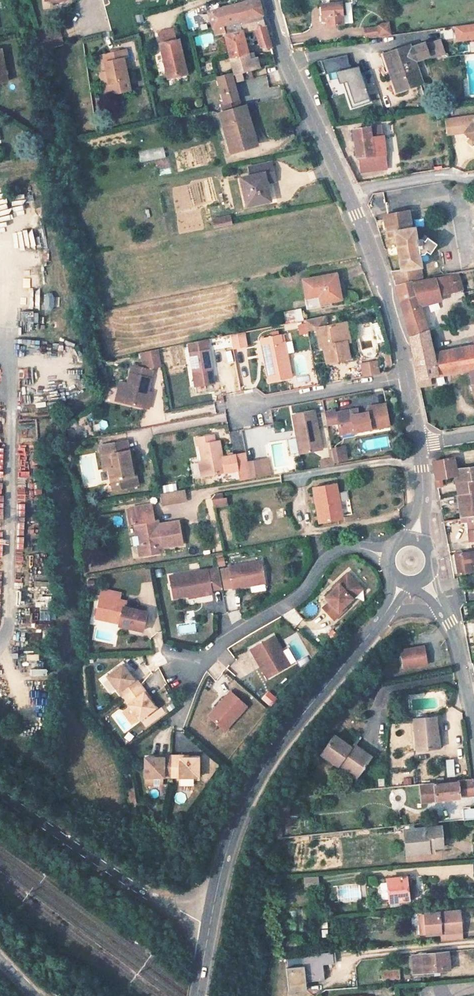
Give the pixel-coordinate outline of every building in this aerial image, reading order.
[(212,27),(261,15),(257,0),(253,0),(208,12),(212,27)] [(328,4),(320,4),(320,7),(317,7),(318,14),(321,14),(321,16),(325,16),(325,25),(342,24),(341,16),(346,15),(345,3),(351,2),(351,0),(328,0),(328,4)] [(261,15),(212,27),(214,36),(223,34),(234,74),(259,67),(256,57),(249,59),(241,32),(253,29),(259,48),(270,48),(261,15)] [(376,27),(363,29),(364,36),(378,35),(388,33),(387,24),(376,25),(376,27)] [(455,26),(457,40),(473,38),(473,24),(455,26)] [(58,30),(46,34),(49,48),(61,45),(58,30)] [(175,41),(172,30),(157,34),(167,77),(186,73),(178,41),(175,41)] [(425,43),(429,57),(443,52),(439,39),(425,43)] [(384,55),(387,64),(396,89),(409,85),(419,82),(413,63),(429,57),(425,43),(423,41),(384,55)] [(109,87),(110,93),(129,89),(124,67),(129,66),(125,51),(99,56),(100,63),(104,63),(105,71),(106,76),(100,77),(102,89),(109,87)] [(346,55),(320,61),(325,73),(335,71),(342,69),(353,102),(368,97),(360,72),(353,75),(350,67),(349,64),(348,64),(346,55)] [(411,89),(409,85),(396,89),(387,64),(383,65),(393,95),(411,89)] [(418,76),(424,75),(421,64),(416,66),(418,76)] [(357,65),(350,67),(353,75),(360,72),(357,65)] [(342,69),(335,71),(338,82),(343,81),(351,107),(369,101),(368,97),(353,102),(342,69)] [(223,103),(238,99),(230,73),(216,77),(223,103)] [(238,99),(223,103),(221,103),(224,114),(220,115),(231,152),(255,144),(244,108),(240,109),(238,99)] [(454,118),(455,133),(465,131),(464,132),(470,137),(473,140),(473,116),(454,118)] [(454,118),(444,120),(446,134),(455,133),(454,118)] [(379,126),(368,128),(370,138),(381,137),(379,126)] [(368,128),(352,130),(356,158),(358,158),(360,173),(385,169),(381,137),(370,138),(368,128)] [(163,147),(137,150),(139,161),(164,158),(163,147)] [(263,173),(272,171),(270,162),(248,167),(250,176),(240,178),(246,206),(269,201),(265,184),(263,173)] [(274,181),(272,171),(263,173),(265,184),(274,181)] [(12,201),(24,200),(23,185),(11,186),(12,201)] [(174,186),(174,208),(187,208),(187,186),(174,186)] [(385,226),(386,232),(410,227),(408,211),(382,216),(384,226),(385,226)] [(210,217),(210,227),(230,225),(229,215),(210,217)] [(180,227),(201,228),(201,216),(181,216),(180,227)] [(410,227),(386,232),(387,235),(394,234),(397,253),(385,256),(395,286),(411,282),(422,280),(418,256),(422,256),(423,253),(426,255),(433,247),(424,240),(421,243),(419,241),(415,242),(413,227),(410,227)] [(400,302),(409,336),(418,387),(427,385),(425,377),(473,368),(473,345),(432,353),(419,306),(453,297),(452,292),(461,289),(457,273),(431,278),(431,279),(422,280),(411,282),(416,296),(400,302)] [(320,303),(340,299),(335,274),(302,280),(306,297),(318,295),(320,303)] [(24,276),(26,288),(33,287),(32,275),(24,276)] [(416,296),(411,282),(395,286),(400,302),(416,296)] [(24,294),(24,308),(33,308),(33,294),(24,294)] [(285,311),(288,322),(301,319),(298,308),(285,311)] [(306,330),(316,328),(319,346),(323,346),(326,362),(343,359),(348,358),(345,341),(342,342),(338,323),(326,326),(324,316),(304,320),(306,330)] [(285,323),(285,329),(301,327),(300,321),(285,323)] [(348,358),(343,359),(344,363),(353,361),(345,322),(338,323),(342,342),(345,341),(348,358)] [(230,335),(233,349),(246,346),(243,332),(230,335)] [(280,334),(259,338),(262,349),(265,348),(268,361),(264,361),(269,382),(292,377),(288,360),(286,360),(282,342),(280,334)] [(206,340),(188,344),(195,386),(213,384),(206,340)] [(116,401),(143,407),(152,368),(160,366),(157,350),(143,353),(142,368),(131,365),(126,386),(120,384),(116,401)] [(231,361),(217,362),(220,392),(234,391),(231,361)] [(376,361),(361,364),(363,376),(379,373),(376,361)] [(339,428),(353,426),(354,430),(388,424),(385,406),(377,407),(376,405),(368,406),(369,411),(359,413),(358,408),(336,412),(333,410),(324,412),(327,428),(338,425),(339,428)] [(297,438),(300,453),(321,449),(314,411),(297,414),(298,421),(295,422),(297,438)] [(230,432),(233,449),(243,448),(240,431),(230,432)] [(200,444),(203,460),(206,475),(225,472),(240,469),(242,480),(250,479),(247,464),(247,462),(246,453),(222,458),(219,441),(214,442),(213,435),(195,438),(196,445),(200,444)] [(106,469),(108,481),(116,479),(118,488),(137,484),(136,475),(132,476),(130,466),(128,452),(126,452),(124,442),(99,446),(104,470),(106,469)] [(340,450),(332,451),(334,462),(342,460),(340,450)] [(332,451),(329,451),(330,459),(319,461),(320,467),(331,465),(334,464),(334,462),(332,451)] [(457,474),(457,470),(456,468),(454,458),(433,462),(435,479),(454,474),(457,474)] [(267,459),(258,460),(259,470),(268,468),(267,459)] [(258,460),(247,462),(250,479),(261,477),(270,476),(268,468),(259,470),(258,460)] [(457,470),(457,474),(454,474),(460,517),(473,516),(473,468),(457,470)] [(116,479),(108,481),(110,489),(118,488),(116,479)] [(319,522),(337,519),(333,494),(337,493),(335,485),(313,489),(319,522)] [(161,494),(160,494),(162,504),(184,500),(183,490),(161,494)] [(333,494),(337,519),(341,518),(337,493),(333,494)] [(211,499),(213,507),(227,505),(226,498),(222,499),(221,494),(215,495),(211,499)] [(177,522),(159,525),(154,526),(153,520),(150,504),(131,508),(132,517),(127,518),(128,525),(134,525),(136,536),(139,535),(141,546),(138,546),(139,555),(154,552),(153,542),(160,541),(162,547),(181,544),(177,522)] [(460,517),(461,523),(463,523),(467,522),(468,530),(469,539),(473,539),(473,516),(460,517)] [(162,551),(162,547),(160,541),(153,542),(154,552),(162,551)] [(473,571),(473,552),(454,555),(457,574),(473,571)] [(215,556),(216,567),(223,566),(221,555),(215,556)] [(260,561),(228,568),(232,589),(265,583),(260,561)] [(207,568),(169,575),(173,597),(188,594),(203,591),(203,594),(211,592),(210,589),(221,587),(217,566),(207,568)] [(330,603),(324,610),(336,620),(343,613),(340,611),(346,606),(353,598),(348,594),(357,584),(346,573),(336,584),(339,586),(335,590),(326,599),(330,603)] [(362,588),(357,584),(348,594),(353,598),(362,588)] [(102,593),(101,598),(114,602),(116,598),(102,593)] [(220,602),(212,602),(212,595),(207,595),(207,602),(212,602),(212,612),(220,612),(220,602)] [(114,602),(101,598),(95,614),(118,622),(117,625),(140,632),(146,614),(125,607),(127,601),(116,598),(114,602)] [(272,635),(250,648),(254,655),(257,654),(261,661),(260,665),(267,676),(289,663),(272,635)] [(161,653),(174,655),(175,646),(162,644),(161,653)] [(403,668),(427,663),(424,646),(400,651),(403,668)] [(104,677),(120,698),(137,720),(154,706),(148,698),(143,692),(144,691),(139,684),(134,677),(132,678),(128,672),(121,664),(104,677)] [(233,692),(211,717),(228,731),(249,707),(233,692)] [(410,715),(402,716),(402,724),(411,723),(410,715)] [(438,747),(435,717),(414,719),(417,749),(438,747)] [(356,777),(369,760),(351,747),(334,735),(320,754),(338,766),(338,765),(356,777)] [(160,737),(152,757),(168,763),(177,767),(203,776),(210,756),(200,752),(193,749),(194,747),(186,744),(178,741),(177,743),(170,741),(160,737)] [(353,744),(351,747),(369,760),(371,757),(353,744)] [(168,763),(152,757),(149,764),(165,770),(168,763)] [(452,759),(443,759),(444,777),(453,777),(452,759)] [(395,773),(394,784),(410,784),(410,774),(395,773)] [(457,781),(432,784),(434,800),(459,797),(458,790),(473,789),(472,779),(457,780),(457,781)] [(420,801),(434,800),(432,784),(432,783),(419,784),(420,801)] [(463,810),(463,819),(473,818),(473,809),(463,810)] [(404,830),(407,855),(433,852),(432,848),(442,846),(439,826),(404,830)] [(271,840),(280,839),(280,828),(272,828),(271,840)] [(461,873),(473,872),(472,864),(460,865),(461,873)] [(405,876),(386,878),(386,882),(376,883),(378,898),(378,903),(389,901),(389,907),(408,905),(408,900),(411,899),(413,898),(414,897),(416,894),(416,892),(416,890),(415,888),(413,886),(411,884),(406,884),(405,876)] [(318,887),(317,877),(304,878),(305,889),(318,887)] [(368,909),(367,901),(359,902),(360,910),(368,909)] [(416,914),(418,935),(440,933),(461,931),(459,910),(416,914)] [(461,931),(440,933),(440,941),(461,939),(461,931)] [(302,965),(285,966),(287,990),(305,988),(305,980),(323,979),(322,963),(333,962),(332,951),(302,954),(302,965)] [(412,956),(413,973),(449,969),(447,952),(412,956)] [(382,980),(399,979),(398,969),(381,970),(382,980)]
